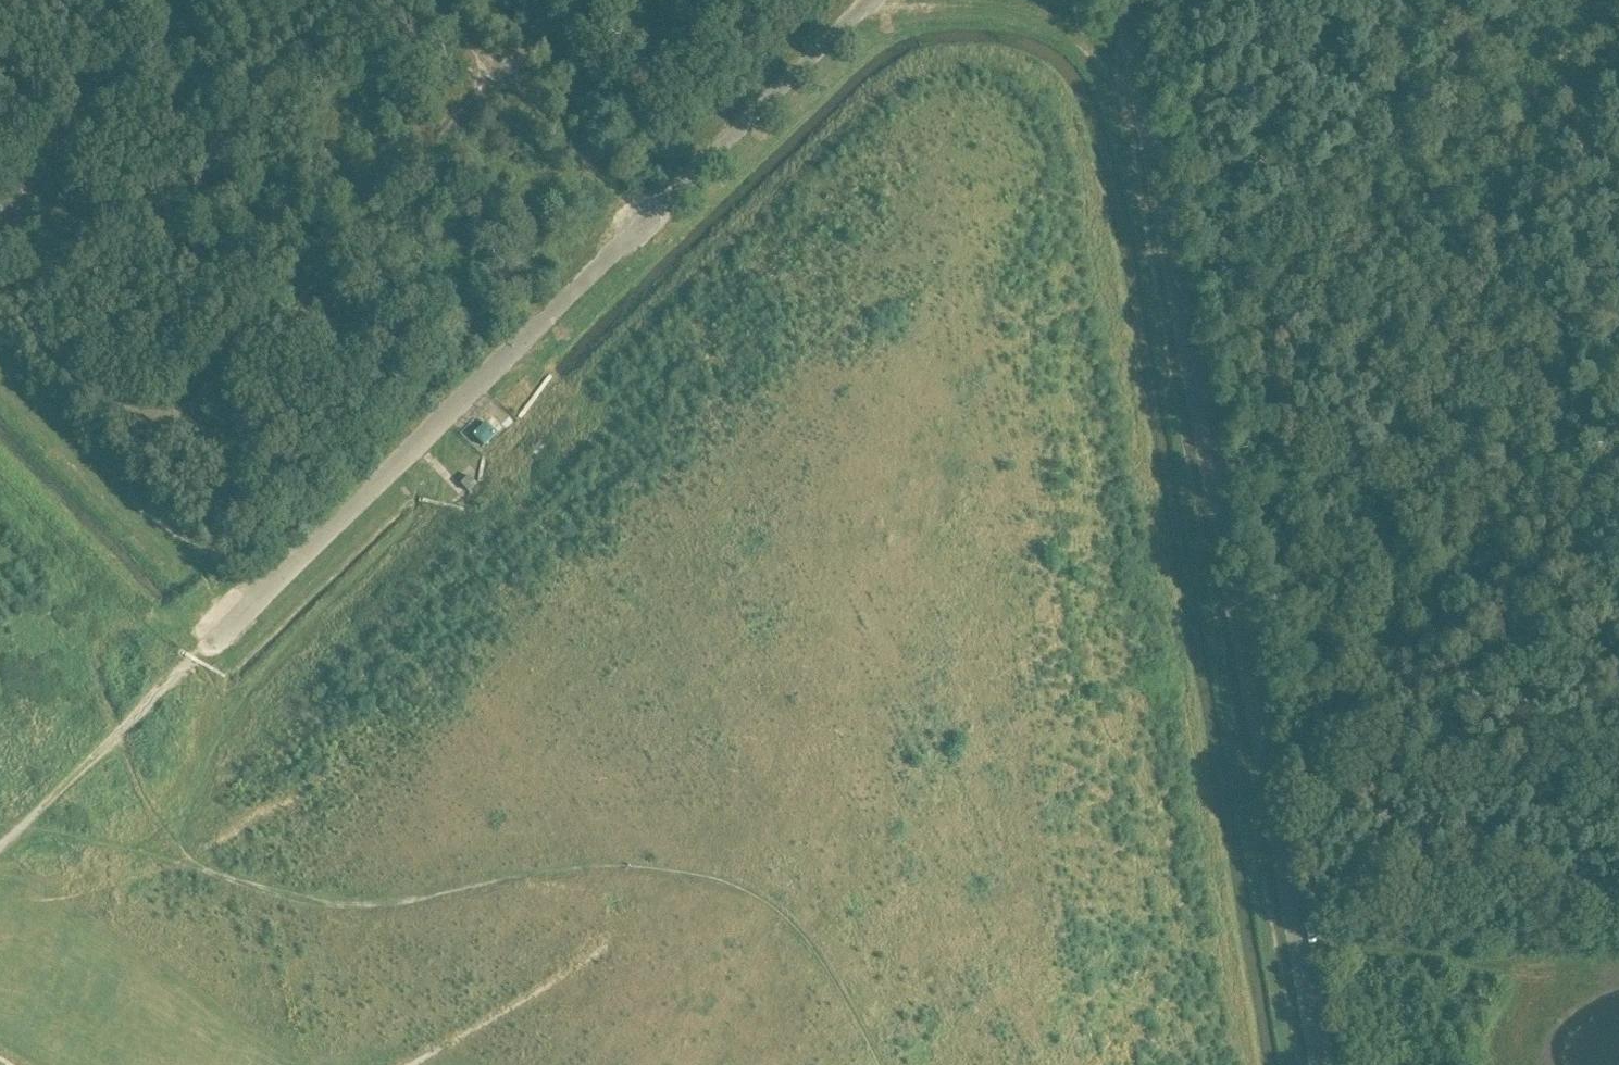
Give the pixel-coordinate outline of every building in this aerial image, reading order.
[(486,422),(473,434),(484,446),(497,433),(486,422)] [(462,483),(469,491),(477,483),(470,475),(462,483)]
